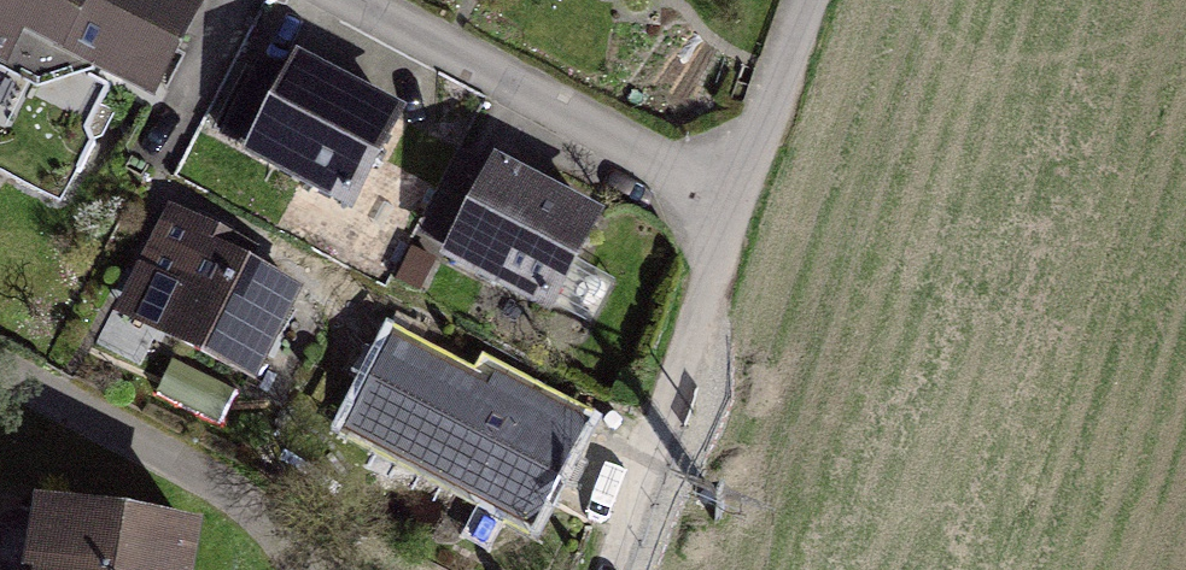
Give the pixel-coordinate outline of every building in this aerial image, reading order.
[(15,66),(32,35),(149,100),(202,3),(196,0),(0,0),(0,58),(15,66)] [(267,69),(227,140),(350,208),(390,137),(267,69)] [(597,246),(470,176),(428,250),(555,321),(597,246)] [(123,312),(251,380),(294,300),(245,274),(252,261),(173,219),(123,312)] [(341,426),(539,528),(596,408),(487,356),(479,369),(391,325),(341,426)] [(195,536),(59,514),(50,569),(190,569),(195,536)]
